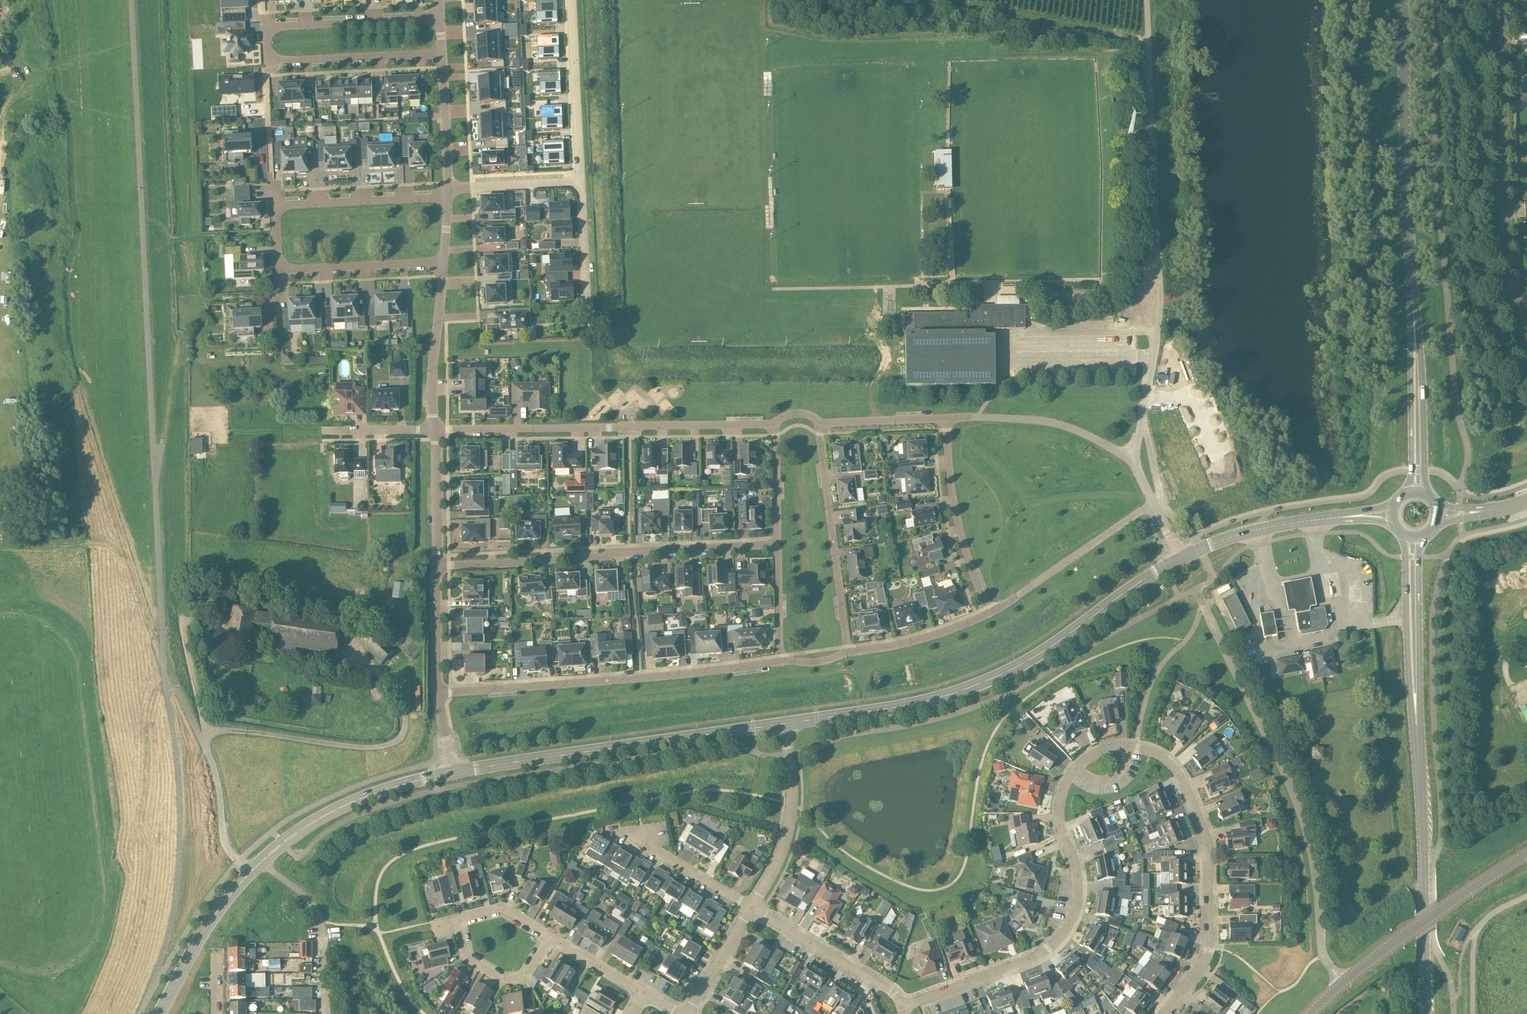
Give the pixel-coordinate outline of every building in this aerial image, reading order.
[(229,10),(247,9),(246,0),(247,0),(228,0),(229,10)] [(475,10),(483,9),(495,9),(496,9),(495,0),(474,0),(475,10)] [(536,1),(536,12),(557,11),(557,0),(554,0),(536,1)] [(558,1),(559,15),(568,14),(567,0),(558,1)] [(475,10),(475,22),(476,22),(483,22),(490,21),(490,27),(503,27),(502,20),(496,21),(496,9),(495,9),(483,9),(475,10)] [(558,23),(557,11),(536,12),(537,24),(558,23)] [(568,15),(559,16),(560,26),(569,26),(568,15)] [(234,56),(235,65),(246,64),(245,55),(253,55),(253,46),(255,46),(255,39),(253,39),(252,33),(242,33),(241,26),(223,27),(224,35),(233,34),(234,42),(233,42),(233,44),(235,44),(236,56),(234,56)] [(477,34),(476,34),(476,35),(477,47),(484,46),(497,46),(497,34),(503,33),(503,27),(490,27),(490,33),(484,34),(477,34)] [(558,35),(537,36),(538,48),(559,47),(558,35)] [(477,47),(477,59),(478,59),(485,59),(492,58),(492,65),(504,64),(504,57),(498,58),(497,46),(484,46),(477,47)] [(539,59),(559,58),(559,47),(538,48),(539,59)] [(479,75),(478,75),(478,76),(479,88),(486,88),(499,87),(500,87),(499,75),(505,75),(505,68),(492,69),(492,75),(486,75),(479,75)] [(539,71),(540,83),(561,82),(560,70),(539,71)] [(251,76),(225,78),(227,78),(227,93),(226,93),(226,94),(252,92),(251,76)] [(398,97),(408,97),(408,78),(397,79),(398,97)] [(408,78),(408,97),(409,97),(409,101),(420,101),(420,92),(421,92),(421,87),(419,87),(419,78),(408,78)] [(387,98),(398,97),(397,79),(386,79),(386,92),(380,92),(380,105),(387,104),(387,98)] [(344,100),(358,99),(357,80),(350,81),(343,82),(344,100)] [(357,80),(358,99),(372,98),(371,80),(364,81),(364,80),(357,80)] [(336,81),(329,82),(330,100),(337,100),(337,106),(344,106),(344,100),(343,82),(336,82),(336,81)] [(316,101),(330,100),(329,82),(323,82),(323,83),(315,83),(316,101)] [(561,82),(540,83),(540,95),(561,94),(561,82)] [(279,97),(273,97),(274,110),(280,110),(285,110),(285,105),(292,105),(291,84),(279,85),(279,97)] [(291,84),(292,105),(300,104),(301,109),(311,108),(310,96),(304,96),(304,84),(291,84)] [(479,88),(479,100),(480,100),(487,100),(494,100),(494,106),(506,105),(506,99),(500,99),(500,87),(499,87),(486,88),(479,88)] [(480,112),(480,113),(481,125),(488,125),(501,124),(501,112),(507,112),(506,105),(494,106),(494,112),(488,112),(480,112)] [(541,107),(541,118),(562,117),(562,106),(541,107)] [(235,107),(213,108),(213,118),(236,117),(235,107)] [(415,111),(409,111),(409,112),(409,115),(409,121),(415,121),(428,120),(428,114),(415,114),(415,112),(415,111)] [(562,117),(541,118),(542,130),(563,129),(562,117)] [(481,125),(481,137),(482,137),(489,137),(495,137),(496,143),(508,142),(508,136),(502,136),(501,124),(488,125),(481,125)] [(239,140),(239,128),(238,128),(238,133),(225,134),(225,141),(224,141),(225,155),(226,155),(226,164),(236,164),(235,161),(244,161),(243,154),(254,154),(253,139),(239,140)] [(380,143),(381,169),(394,168),(393,156),(400,155),(399,138),(392,139),(393,143),(380,143)] [(337,146),(338,171),(343,171),(343,172),(350,172),(350,170),(351,170),(350,158),(357,157),(356,140),(349,141),(350,145),(337,146)] [(381,169),(380,143),(368,144),(368,140),(361,140),(362,157),(368,157),(369,169),(381,169)] [(543,154),(564,153),(563,141),(542,142),(543,154)] [(338,171),(337,146),(325,146),(325,142),(318,142),(319,159),(325,159),(326,172),(338,171)] [(482,150),(482,162),(483,162),(490,162),(503,161),(503,149),(509,149),(508,142),(496,143),(496,149),(489,149),(482,150)] [(294,148),(295,173),(300,173),(300,174),(307,174),(306,173),(308,173),(307,160),(314,160),(313,143),(306,143),(306,147),(294,148)] [(414,147),(414,143),(402,143),(403,155),(409,155),(410,167),(425,167),(424,146),(414,147)] [(295,173),(294,148),(282,148),(282,144),(275,144),(276,161),(282,161),(283,174),(295,173)] [(935,189),(950,189),(949,150),(933,151),(935,189)] [(564,164),(564,153),(543,154),(543,165),(564,164)] [(250,206),(250,193),(235,194),(235,202),(241,201),(241,206),(239,206),(239,219),(241,219),(242,226),(250,225),(250,219),(261,218),(261,215),(262,215),(262,209),(260,209),(260,205),(250,206)] [(507,211),(506,197),(482,198),(482,200),(480,200),(480,207),(482,207),(483,214),(489,213),(489,221),(515,220),(515,211),(507,211)] [(569,203),(549,204),(550,223),(551,223),(570,222),(570,221),(569,203)] [(538,220),(538,206),(526,207),(526,221),(538,220)] [(570,222),(551,223),(552,240),(572,239),(571,221),(570,221),(570,222)] [(484,242),(484,245),(504,244),(504,230),(484,231),(484,234),(482,234),(482,242),(484,242)] [(555,242),(539,243),(540,250),(556,249),(555,242)] [(242,258),(241,254),(234,255),(235,279),(254,278),(254,271),(263,271),(264,271),(264,270),(263,270),(263,268),(265,268),(265,260),(263,260),(263,258),(263,257),(262,257),(242,258)] [(550,265),(546,265),(546,278),(560,278),(560,272),(571,271),(571,255),(557,255),(557,254),(550,254),(550,265)] [(511,280),(511,273),(508,274),(507,257),(485,258),(486,269),(488,269),(488,275),(498,275),(498,281),(510,280),(511,280)] [(560,278),(546,278),(547,292),(551,292),(552,302),(559,301),(559,300),(573,300),(572,283),(560,284),(560,278)] [(496,287),(486,288),(487,305),(505,304),(505,287),(510,287),(510,280),(498,281),(496,281),(496,287)] [(389,316),(396,316),(396,320),(401,320),(402,328),(408,328),(407,308),(401,308),(400,295),(399,296),(399,294),(392,295),(393,296),(388,296),(389,316)] [(389,316),(388,296),(383,296),(383,295),(377,295),(377,297),(375,297),(376,309),(369,310),(370,327),(377,326),(377,322),(389,321),(389,316)] [(345,298),(346,324),(358,323),(358,327),(365,327),(364,310),(358,310),(357,298),(356,298),(356,296),(349,297),(349,298),(345,298)] [(346,324),(345,298),(340,298),(340,297),(333,297),(333,299),(332,299),(333,312),(326,312),(327,329),(334,328),(334,324),(346,324)] [(302,300),(303,326),(315,325),(315,329),(322,329),(321,312),(315,312),(314,300),(313,300),(313,298),(306,299),(306,300),(302,300)] [(303,326),(302,300),(297,301),(297,299),(290,300),(290,301),(289,301),(290,314),(283,314),(284,331),(291,330),(291,326),(303,326)] [(253,313),(252,305),(237,306),(237,314),(234,314),(235,329),(238,329),(239,337),(254,337),(254,328),(261,328),(261,313),(253,313)] [(982,328),(989,328),(1025,328),(1025,305),(970,306),(970,320),(982,319),(982,328)] [(517,333),(517,330),(526,330),(525,323),(530,322),(529,310),(514,310),(515,317),(500,317),(501,331),(510,331),(510,333),(517,333)] [(982,319),(970,320),(967,319),(967,313),(915,313),(905,313),(906,337),(906,387),(915,386),(916,393),(945,392),(944,386),(995,385),(994,336),(990,336),(989,328),(982,328),(982,319)] [(19,346),(19,337),(8,337),(8,346),(19,346)] [(512,370),(520,366),(517,359),(509,362),(512,370)] [(390,378),(406,378),(406,363),(390,363),(390,378)] [(466,387),(485,387),(485,379),(485,364),(461,364),(461,379),(466,379),(466,387)] [(367,376),(367,365),(356,365),(356,367),(357,369),(358,370),(359,372),(361,374),(363,375),(367,376)] [(548,410),(547,392),(549,392),(549,383),(541,383),(541,385),(514,386),(514,402),(528,402),(531,405),(531,410),(548,410)] [(485,387),(466,387),(466,395),(461,395),(461,410),(486,410),(485,395),(485,387)] [(336,415),(357,414),(357,408),(364,408),(364,389),(354,390),(354,392),(336,393),(336,415)] [(390,412),(390,410),(399,410),(399,392),(372,392),(373,410),(382,410),(382,412),(390,412)] [(204,454),(204,438),(192,438),(192,454),(204,454)] [(904,468),(912,467),(919,466),(918,459),(926,459),(925,450),(927,448),(926,446),(925,444),(925,442),(922,442),(921,440),(915,440),(915,443),(907,443),(908,455),(903,455),(904,468)] [(852,460),(850,444),(833,446),(834,454),(833,454),(834,460),(835,460),(836,468),(847,467),(848,473),(861,472),(860,459),(852,460)] [(722,451),(722,446),(707,447),(707,467),(722,466),(731,466),(731,451),(722,451)] [(734,475),(747,475),(747,468),(749,466),(756,466),(756,446),(741,446),(741,462),(734,462),(734,475)] [(616,469),(615,447),(599,448),(599,450),(592,450),(592,464),(599,464),(599,470),(616,469)] [(660,460),(660,447),(643,447),(643,455),(641,457),(641,461),(643,463),(643,470),(649,470),(650,471),(654,471),(656,473),(656,476),(668,476),(668,460),(660,460)] [(690,463),(689,447),(674,447),(674,467),(682,467),(684,469),(684,476),(697,475),(697,463),(690,463)] [(539,456),(538,448),(517,448),(518,462),(510,463),(510,471),(521,470),(524,472),(526,472),(530,472),(532,472),(534,470),(542,470),(542,456),(539,456)] [(570,454),(570,448),(553,448),(553,470),(571,470),(571,469),(582,469),(582,454),(570,454)] [(479,452),(479,449),(462,449),(462,457),(461,457),(461,463),(462,463),(462,471),(479,470),(479,468),(487,468),(487,452),(479,452)] [(351,459),(351,451),(335,452),(335,466),(333,468),(333,470),(335,472),(335,473),(339,473),(339,479),(341,481),(348,481),(350,479),(350,473),(354,473),(354,471),(366,471),(366,459),(351,459)] [(401,470),(401,451),(386,451),(386,456),(376,456),(376,468),(387,468),(387,470),(401,470)] [(502,471),(510,471),(510,455),(502,455),(502,471)] [(904,468),(894,468),(895,479),(906,479),(907,494),(929,492),(927,472),(912,474),(912,467),(904,468)] [(865,480),(877,479),(876,470),(864,471),(865,480)] [(460,497),(483,497),(483,489),(489,488),(489,477),(474,477),(474,483),(462,484),(462,489),(460,489),(460,497)] [(841,504),(857,502),(854,478),(838,481),(841,504)] [(638,479),(635,487),(641,490),(644,481),(638,479)] [(576,492),(585,492),(585,481),(576,481),(576,492)] [(733,500),(740,499),(740,496),(746,495),(745,489),(733,489),(733,500)] [(655,535),(655,534),(662,534),(661,517),(668,516),(668,499),(668,490),(663,490),(664,500),(653,500),(653,513),(641,514),(642,535),(649,535),(649,536),(655,535)] [(577,511),(586,510),(586,494),(567,494),(567,500),(571,504),(577,504),(577,511)] [(483,497),(460,497),(460,505),(462,505),(462,511),(474,511),(474,517),(489,516),(489,505),(483,505),(483,497)] [(699,509),(699,500),(692,500),(692,509),(691,509),(691,512),(674,513),(674,533),(692,533),(692,523),(700,523),(700,509),(699,509)] [(357,513),(369,512),(369,501),(361,501),(357,506),(357,513)] [(897,511),(911,508),(910,501),(896,503),(897,511)] [(347,503),(331,503),(331,512),(347,512),(347,503)] [(751,509),(751,503),(739,503),(740,518),(747,517),(748,530),(762,529),(761,509),(751,509)] [(888,513),(887,505),(877,507),(878,515),(888,513)] [(613,517),(613,509),(598,509),(598,517),(592,517),(592,532),(599,532),(599,537),(612,537),(612,532),(619,532),(619,516),(613,517)] [(717,516),(717,509),(701,510),(701,524),(709,524),(710,532),(717,531),(717,533),(725,533),(725,531),(727,531),(726,516),(717,516)] [(935,522),(933,510),(924,512),(923,510),(911,512),(914,528),(931,524),(931,523),(935,522)] [(862,518),(861,511),(849,512),(851,522),(843,523),(845,536),(846,536),(847,542),(859,540),(858,535),(865,534),(863,518),(862,518)] [(517,539),(540,539),(539,528),(546,528),(546,516),(533,516),(533,521),(531,521),(531,523),(516,524),(517,539)] [(570,520),(570,517),(555,518),(556,540),(564,539),(564,536),(579,535),(578,519),(570,520)] [(490,539),(490,519),(475,519),(475,525),(462,526),(462,531),(460,531),(461,537),(463,537),(463,542),(470,542),(470,543),(477,543),(477,542),(484,542),(484,539),(490,539)] [(499,528),(510,528),(509,519),(499,520),(499,528)] [(925,543),(924,538),(912,541),(915,551),(919,550),(920,552),(921,552),(922,557),(928,555),(930,563),(943,559),(941,552),(943,551),(940,539),(925,543)] [(851,580),(867,577),(864,559),(874,558),(872,546),(859,548),(860,554),(848,556),(851,580)] [(766,585),(765,565),(749,566),(749,571),(738,571),(739,584),(749,584),(750,586),(766,585)] [(725,574),(725,567),(707,568),(708,578),(708,586),(714,585),(718,588),(718,593),(726,593),(735,592),(735,573),(725,574)] [(920,580),(940,573),(938,567),(918,573),(920,580)] [(691,582),(691,568),(675,569),(676,589),(685,589),(686,597),(699,596),(699,581),(691,582)] [(657,577),(656,570),(642,571),(643,593),(645,593),(646,595),(649,596),(653,596),(655,595),(656,592),(657,592),(657,590),(670,590),(669,577),(657,577)] [(616,587),(616,572),(596,573),(597,593),(608,593),(608,601),(625,600),(624,586),(616,587)] [(579,582),(579,575),(579,574),(578,574),(557,575),(556,575),(556,576),(557,591),(557,592),(558,592),(558,591),(559,591),(559,594),(567,594),(567,591),(576,591),(576,597),(587,597),(587,581),(579,582)] [(545,588),(544,576),(519,578),(521,595),(524,598),(528,597),(531,594),(545,593),(546,601),(552,600),(551,588),(545,588)] [(1287,586),(1293,612),(1320,607),(1315,581),(1287,586)] [(394,595),(405,597),(407,583),(395,582),(394,595)] [(482,588),(482,582),(464,582),(464,588),(463,588),(463,594),(464,594),(464,600),(467,600),(467,606),(489,606),(489,600),(482,600),(482,594),(483,594),(483,588),(482,588)] [(924,592),(928,606),(929,610),(938,608),(941,615),(962,607),(954,585),(943,589),(942,587),(934,590),(932,586),(923,588),(924,592)] [(878,605),(886,604),(883,588),(875,589),(878,605)] [(918,609),(928,606),(924,592),(914,594),(916,602),(893,608),(896,619),(895,619),(897,629),(907,627),(907,625),(921,621),(918,609)] [(1238,632),(1250,626),(1235,594),(1222,600),(1238,632)] [(736,596),(728,596),(729,608),(737,608),(736,596)] [(274,615),(274,614),(260,612),(261,607),(255,606),(255,610),(233,607),(228,638),(251,642),(253,623),(272,626),(274,615)] [(467,629),(483,628),(487,628),(487,620),(488,620),(488,613),(490,613),(490,606),(477,606),(478,613),(463,613),(463,620),(467,620),(467,629)] [(1323,631),(1328,625),(1325,608),(1296,613),(1300,631),(1301,636),(1323,631)] [(591,610),(579,610),(579,618),(591,618),(591,610)] [(272,626),(269,645),(336,654),(341,622),(274,612),(274,614),(274,615),(272,626)] [(1271,636),(1277,635),(1273,612),(1266,613),(1260,615),(1264,638),(1271,636)] [(554,616),(555,619),(557,621),(561,620),(563,618),(562,615),(560,613),(556,613),(554,616)] [(875,632),(883,631),(880,613),(859,616),(859,619),(856,620),(858,632),(861,631),(861,634),(869,633),(875,632)] [(747,624),(749,651),(755,650),(756,648),(762,648),(761,643),(768,642),(767,630),(752,631),(751,623),(747,624)] [(743,651),(749,651),(747,624),(742,624),(743,632),(727,633),(728,643),(735,643),(736,650),(741,649),(743,651)] [(374,636),(366,628),(363,626),(359,630),(362,632),(370,640),(364,647),(381,664),(396,650),(378,633),(374,636)] [(709,654),(707,633),(700,634),(700,628),(695,628),(694,626),(689,626),(690,644),(696,643),(697,655),(709,654)] [(707,633),(709,654),(722,653),(721,641),(728,641),(727,626),(714,627),(715,633),(707,633)] [(491,650),(491,644),(484,644),(484,637),(483,637),(483,628),(467,629),(467,637),(464,637),(464,644),(478,644),(478,650),(479,650),(491,650)] [(665,639),(666,659),(669,658),(670,660),(675,660),(676,658),(679,658),(678,645),(685,644),(684,630),(672,631),(672,639),(665,639)] [(611,644),(613,664),(619,663),(626,663),(625,647),(632,647),(631,633),(617,634),(618,643),(611,644)] [(666,659),(665,639),(657,640),(656,633),(645,634),(646,647),(652,647),(653,660),(656,660),(657,661),(663,661),(664,659),(666,659)] [(613,664),(611,644),(605,644),(604,635),(591,636),(592,650),(598,649),(600,665),(607,664),(613,664)] [(571,646),(573,667),(578,666),(578,668),(584,667),(584,666),(586,666),(585,653),(591,652),(589,639),(579,640),(580,646),(571,646)] [(553,654),(552,642),(551,641),(539,642),(540,649),(533,650),(535,670),(547,669),(546,655),(553,654)] [(573,667),(571,646),(570,641),(562,642),(552,642),(553,654),(553,658),(559,658),(560,668),(561,668),(562,669),(568,669),(568,667),(573,667)] [(535,670),(533,650),(527,650),(526,643),(514,644),(515,658),(522,657),(523,671),(535,670)] [(1336,674),(1331,648),(1309,652),(1310,656),(1302,658),(1302,656),(1277,661),(1280,674),(1304,670),(1303,664),(1312,663),(1314,678),(1336,674)] [(491,650),(479,650),(479,658),(470,658),(469,656),(464,656),(464,665),(466,665),(466,674),(475,674),(478,676),(484,664),(484,658),(491,657),(491,650)] [(1115,688),(1126,688),(1126,673),(1115,673),(1115,688)] [(322,706),(322,695),(321,695),(321,686),(313,686),(312,695),(311,695),(311,706),(322,706)] [(1112,703),(1111,698),(1097,701),(1100,716),(1096,717),(1098,728),(1115,725),(1114,719),(1120,718),(1117,702),(1112,703)] [(1076,715),(1070,700),(1055,706),(1062,724),(1053,735),(1066,745),(1071,738),(1073,739),(1076,735),(1075,734),(1076,732),(1085,729),(1079,714),(1076,715)] [(1202,720),(1188,712),(1184,718),(1178,714),(1174,720),(1168,717),(1162,726),(1168,730),(1166,733),(1180,741),(1183,735),(1190,740),(1202,720)] [(1020,724),(1025,730),(1026,730),(1033,725),(1028,718),(1021,723),(1020,724)] [(1201,768),(1216,758),(1210,750),(1218,744),(1212,735),(1194,749),(1198,753),(1193,757),(1201,768)] [(1049,770),(1052,765),(1051,764),(1055,759),(1046,752),(1050,746),(1040,739),(1034,748),(1035,748),(1029,757),(1035,761),(1033,764),(1041,769),(1043,766),(1049,770)] [(1329,759),(1329,747),(1311,747),(1311,759),(1329,759)] [(1004,768),(1003,762),(993,764),(995,770),(1004,768)] [(1218,793),(1224,790),(1223,788),(1229,786),(1226,777),(1232,774),(1227,763),(1210,770),(1213,776),(1206,779),(1211,793),(1217,791),(1218,793)] [(1249,771),(1251,781),(1262,779),(1260,769),(1249,771)] [(1036,806),(1042,778),(1013,773),(1010,787),(1021,789),(1018,803),(1036,806)] [(1151,807),(1168,800),(1164,789),(1160,791),(1157,784),(1148,788),(1149,789),(1137,794),(1140,800),(1147,797),(1151,807)] [(1222,820),(1240,813),(1237,805),(1244,802),(1240,791),(1221,799),(1224,805),(1218,808),(1219,812),(1218,814),(1219,817),(1222,818),(1222,820)] [(1121,821),(1127,818),(1120,800),(1113,803),(1121,821)] [(1150,825),(1165,819),(1163,813),(1172,810),(1168,800),(1151,807),(1155,816),(1148,819),(1150,825)] [(1125,805),(1127,815),(1135,813),(1133,803),(1125,805)] [(1084,836),(1107,826),(1104,819),(1105,816),(1101,807),(1089,812),(1091,818),(1092,817),(1093,820),(1080,825),(1084,836)] [(676,812),(669,813),(671,827),(678,826),(676,812)] [(1028,825),(1026,815),(1010,818),(1012,829),(1016,828),(1020,847),(1037,843),(1035,835),(1037,835),(1035,823),(1028,825)] [(1134,815),(1127,818),(1130,824),(1136,821),(1134,815)] [(1164,837),(1181,830),(1177,820),(1167,824),(1165,819),(1150,825),(1145,827),(1149,835),(1157,832),(1160,838),(1163,836),(1164,837)] [(1269,820),(1267,823),(1267,827),(1270,829),(1274,828),(1276,826),(1275,822),(1272,820),(1269,820)] [(1228,849),(1249,846),(1247,834),(1256,832),(1254,821),(1239,823),(1240,831),(1226,833),(1228,849)] [(712,860),(723,842),(695,825),(684,843),(712,860)] [(1116,844),(1124,840),(1120,830),(1118,830),(1109,833),(1107,826),(1084,836),(1088,846),(1102,840),(1103,843),(1102,843),(1104,849),(1116,844)] [(1181,830),(1164,837),(1164,838),(1160,839),(1158,843),(1159,847),(1163,847),(1167,846),(1168,847),(1185,840),(1181,830)] [(603,865),(615,845),(607,839),(606,841),(596,836),(589,849),(586,854),(603,865)] [(1118,849),(1116,844),(1104,849),(1106,854),(1107,856),(1094,859),(1096,870),(1114,866),(1119,865),(1118,855),(1119,854),(1118,849)] [(632,857),(631,857),(623,851),(624,849),(615,845),(603,865),(613,871),(616,865),(624,870),(632,857)] [(760,857),(764,849),(759,846),(755,854),(760,857)] [(748,877),(759,858),(749,852),(745,859),(738,855),(728,870),(738,876),(740,873),(748,877)] [(1041,891),(1047,869),(1032,865),(1033,859),(1030,852),(1017,858),(1019,863),(1024,864),(1019,886),(1041,891)] [(632,857),(624,870),(618,880),(627,886),(631,879),(639,884),(652,864),(643,859),(642,860),(633,855),(631,857),(632,857)] [(1168,873),(1187,873),(1187,862),(1176,862),(1176,857),(1173,857),(1173,856),(1160,857),(1152,858),(1152,863),(1160,863),(1160,862),(1168,862),(1168,873)] [(1258,879),(1258,871),(1256,869),(1256,858),(1236,858),(1236,865),(1229,866),(1229,870),(1227,872),(1227,874),(1229,876),(1229,878),(1247,878),(1249,880),(1256,880),(1258,879)] [(578,865),(572,861),(567,870),(572,874),(578,865)] [(465,900),(481,896),(477,879),(484,878),(480,864),(473,866),(475,873),(459,877),(465,900)] [(521,877),(525,866),(519,864),(515,875),(521,877)] [(825,864),(821,871),(826,874),(830,867),(825,864)] [(1114,866),(1096,870),(1098,880),(1116,877),(1114,866)] [(673,881),(674,880),(664,874),(665,872),(657,867),(645,887),(654,893),(658,887),(665,892),(666,892),(673,881)] [(493,893),(503,891),(503,890),(512,887),(508,869),(489,873),(491,883),(490,883),(493,893)] [(453,903),(449,885),(455,883),(453,872),(446,874),(447,879),(429,883),(431,890),(426,892),(429,902),(434,901),(436,908),(453,903)] [(1187,884),(1187,873),(1168,873),(1161,873),(1161,890),(1177,889),(1177,884),(1187,884)] [(818,886),(799,875),(796,881),(790,877),(782,890),(781,892),(781,893),(781,895),(782,897),(783,899),(784,900),(797,907),(801,901),(807,905),(818,886)] [(591,885),(596,888),(599,882),(594,879),(591,885)] [(551,888),(539,880),(536,885),(529,881),(518,898),(532,906),(539,895),(545,898),(551,888)] [(681,887),(673,881),(666,892),(665,892),(664,894),(672,899),(665,911),(675,917),(682,905),(690,892),(691,890),(683,885),(681,887)] [(828,926),(840,904),(832,900),(837,891),(824,883),(813,902),(820,907),(814,918),(828,926)] [(1254,898),(1254,885),(1229,885),(1229,893),(1230,893),(1230,908),(1241,908),(1241,906),(1247,906),(1247,898),(1254,898)] [(1096,903),(1120,907),(1121,899),(1131,901),(1132,893),(1141,893),(1141,886),(1135,886),(1125,886),(1112,886),(1112,895),(1098,892),(1096,903)] [(869,890),(863,887),(860,893),(865,896),(867,895),(869,890)] [(1169,906),(1187,906),(1187,895),(1177,895),(1177,889),(1161,890),(1161,895),(1169,895),(1169,906)] [(560,924),(570,908),(564,905),(568,898),(557,891),(546,909),(552,913),(550,917),(560,924)] [(603,902),(608,895),(601,891),(596,898),(603,902)] [(699,897),(690,892),(682,905),(695,912),(699,915),(700,915),(709,901),(708,900),(700,895),(699,897)] [(1032,924),(1033,918),(1038,915),(1030,903),(1032,896),(1018,893),(1015,905),(1010,908),(1014,913),(1012,919),(1018,920),(1021,925),(1026,922),(1032,924)] [(628,907),(632,900),(627,897),(623,903),(628,907)] [(700,915),(699,915),(697,919),(694,925),(704,930),(705,928),(715,934),(721,925),(719,923),(726,911),(717,905),(718,904),(709,898),(708,900),(709,901),(700,915)] [(613,907),(620,911),(623,905),(616,901),(613,907)] [(882,907),(888,912),(892,906),(885,902),(882,907)] [(1119,916),(1121,907),(1120,907),(1096,903),(1095,914),(1109,916),(1106,925),(1118,929),(1122,919),(1119,916)] [(582,922),(583,920),(589,910),(579,904),(575,911),(570,908),(560,924),(571,930),(573,926),(578,929),(582,922)] [(1169,906),(1164,906),(1158,906),(1158,911),(1164,911),(1164,917),(1187,917),(1187,906),(1169,906)] [(591,942),(603,922),(599,920),(601,915),(592,909),(585,921),(583,920),(582,922),(578,929),(576,931),(582,935),(582,936),(591,942)] [(647,920),(633,911),(629,918),(643,926),(647,920)] [(1276,913),(1271,918),(1275,922),(1280,918),(1276,913)] [(1230,938),(1250,938),(1250,923),(1257,923),(1256,915),(1239,915),(1239,923),(1230,923),(1230,938)] [(877,924),(867,918),(863,924),(855,919),(845,936),(857,943),(861,936),(867,940),(877,924)] [(985,953),(1012,943),(1003,918),(976,928),(985,953)] [(617,934),(622,937),(632,922),(627,919),(617,934)] [(603,922),(591,942),(601,948),(609,934),(609,935),(613,937),(619,926),(610,920),(607,925),(603,922)] [(1164,925),(1176,930),(1178,924),(1166,920),(1164,925)] [(890,963),(898,949),(886,942),(893,930),(882,924),(873,939),(878,942),(871,952),(890,963)] [(1116,934),(1118,929),(1106,925),(1103,933),(1090,925),(1085,935),(1107,947),(1111,940),(1115,939),(1116,934)] [(1174,935),(1176,930),(1164,925),(1162,931),(1159,940),(1160,941),(1183,949),(1187,940),(1174,935)] [(1459,927),(1452,940),(1461,944),(1467,931),(1459,927)] [(967,939),(963,930),(952,934),(955,943),(954,944),(955,946),(944,950),(949,962),(960,958),(961,962),(974,957),(967,939)] [(1102,956),(1107,947),(1085,935),(1080,944),(1092,952),(1087,958),(1096,966),(1104,957),(1102,956)] [(623,961),(633,944),(621,938),(611,954),(623,961)] [(1180,959),(1183,949),(1160,941),(1158,940),(1155,949),(1152,954),(1163,961),(1167,954),(1180,959)] [(642,962),(653,945),(653,944),(647,941),(645,945),(641,942),(638,948),(633,944),(623,961),(632,967),(637,958),(642,962)] [(691,966),(692,967),(698,959),(696,958),(701,948),(688,941),(684,949),(678,945),(672,955),(679,960),(680,959),(691,966)] [(425,970),(449,964),(447,957),(450,956),(446,942),(427,947),(429,955),(421,957),(425,970)] [(921,977),(936,971),(932,961),(940,958),(934,942),(925,945),(928,952),(914,957),(916,963),(914,967),(915,969),(919,971),(921,977)] [(229,949),(229,960),(255,960),(255,943),(246,943),(246,949),(230,949),(229,949)] [(301,943),(301,958),(312,958),(312,943),(301,943)] [(767,965),(774,968),(776,964),(783,953),(771,946),(768,951),(755,944),(749,954),(764,962),(767,958),(770,960),(767,964),(767,965)] [(672,955),(669,953),(662,965),(669,969),(665,975),(678,983),(684,973),(686,974),(691,966),(680,959),(679,960),(672,955)] [(767,964),(764,962),(749,954),(744,963),(756,971),(753,976),(765,983),(771,987),(774,981),(768,977),(771,973),(774,968),(767,965),(767,964)] [(1075,975),(1076,975),(1080,971),(1083,975),(1087,972),(1072,954),(1064,961),(1075,975)] [(1159,966),(1163,961),(1152,954),(1149,959),(1150,960),(1143,968),(1163,983),(1169,975),(1159,966)] [(1093,971),(1096,966),(1087,958),(1083,962),(1093,971)] [(280,959),(269,959),(269,969),(280,969),(280,959)] [(229,960),(229,971),(265,971),(265,960),(255,960),(229,960)] [(554,984),(565,966),(555,960),(548,971),(539,966),(532,976),(546,984),(548,980),(554,984)] [(792,977),(800,963),(797,961),(788,975),(792,977)] [(1080,980),(1076,975),(1075,975),(1064,961),(1055,968),(1064,979),(1057,983),(1063,994),(1069,991),(1073,988),(1072,986),(1080,980)] [(810,983),(818,969),(808,963),(804,971),(799,969),(789,984),(795,987),(798,982),(803,984),(806,980),(810,983)] [(299,965),(299,973),(312,973),(312,965),(299,965)] [(565,966),(554,984),(555,984),(551,990),(559,995),(562,994),(567,997),(573,986),(568,983),(575,972),(565,966)] [(1134,976),(1131,980),(1142,989),(1147,983),(1157,991),(1163,983),(1143,967),(1137,975),(1135,977),(1134,976)] [(1117,986),(1123,972),(1117,968),(1110,983),(1117,986)] [(819,1000),(827,987),(822,983),(827,975),(818,969),(810,983),(806,989),(815,994),(813,997),(810,1002),(810,1003),(816,1006),(819,1001),(819,1000)] [(455,1009),(465,992),(459,989),(466,977),(455,970),(443,989),(450,993),(444,1002),(455,1009)] [(230,977),(230,987),(246,987),(262,987),(266,987),(266,974),(246,974),(246,976),(230,976),(230,977)] [(416,980),(422,984),(425,977),(419,974),(416,980)] [(1063,994),(1057,983),(1049,987),(1044,974),(1034,977),(1040,995),(1043,1001),(1050,998),(1054,1000),(1063,994)] [(1030,999),(1040,995),(1034,977),(1024,981),(1030,999)] [(743,997),(743,996),(746,992),(747,993),(756,998),(762,987),(750,980),(747,986),(735,978),(729,988),(743,997)] [(1132,987),(1126,995),(1130,999),(1143,1009),(1149,1001),(1139,993),(1142,989),(1138,986),(1131,980),(1128,984),(1132,987)] [(838,1000),(846,986),(837,981),(832,989),(827,987),(819,1000),(819,1001),(824,1003),(833,1009),(838,1000)] [(491,1005),(486,1002),(492,991),(478,983),(466,1003),(475,1008),(471,1013),(473,1013),(486,1013),(491,1005)] [(1210,994),(1224,1006),(1225,1005),(1229,1009),(1236,1000),(1240,996),(1233,990),(1230,995),(1217,985),(1210,994)] [(838,1000),(842,1002),(840,1007),(845,1010),(842,1013),(852,1013),(856,1007),(849,1003),(856,992),(846,986),(838,1000)] [(246,987),(230,987),(230,999),(231,999),(246,999),(246,997),(262,997),(262,987),(246,987)] [(299,997),(312,997),(312,987),(299,987),(299,997)] [(997,991),(1004,1009),(1014,1005),(1007,987),(997,991)] [(743,996),(743,997),(729,988),(723,998),(735,1005),(732,1010),(738,1013),(746,1013),(753,1002),(743,996)] [(585,993),(577,989),(574,995),(581,999),(585,993)] [(618,998),(603,989),(599,995),(596,993),(590,994),(585,1002),(599,1010),(603,1004),(611,1009),(618,998)] [(993,1012),(1004,1009),(997,991),(987,995),(993,1012)] [(521,996),(521,994),(506,996),(508,1013),(523,1012),(523,1010),(534,1009),(532,994),(521,996)] [(1203,1003),(1210,1008),(1211,1009),(1207,1013),(1208,1013),(1225,1013),(1226,1013),(1221,1010),(1224,1006),(1210,994),(1203,1003)] [(1020,997),(1025,1009),(1031,1007),(1026,995),(1020,997)] [(565,1006),(569,1000),(563,997),(560,1003),(565,1006)] [(1019,1011),(1025,1009),(1020,997),(1015,999),(1019,1011)] [(789,1002),(782,998),(774,1010),(781,1013),(789,1002)] [(1143,1009),(1130,999),(1126,1004),(1123,1002),(1118,1008),(1123,1013),(1124,1013),(1139,1013),(1143,1009)] [(316,1011),(316,1000),(312,1000),(299,1000),(299,1011),(316,1011)] [(230,1013),(256,1013),(256,1003),(246,1003),(230,1003),(230,1013)] [(810,1003),(805,1012),(809,1013),(811,1013),(816,1006),(810,1003)] [(585,1005),(579,1013),(599,1013),(585,1005)]
